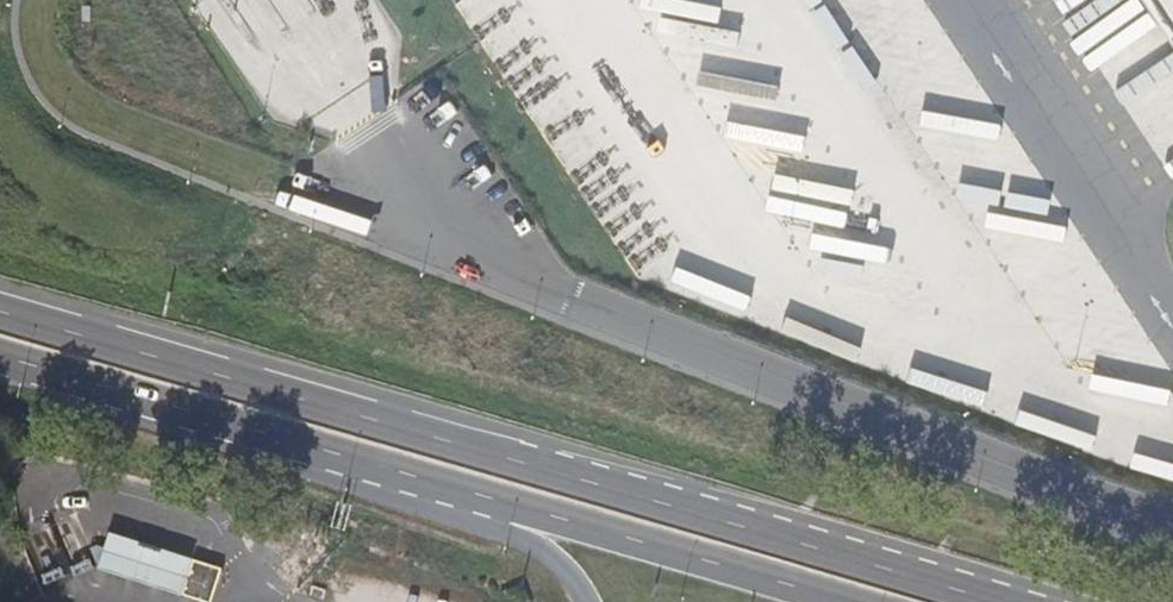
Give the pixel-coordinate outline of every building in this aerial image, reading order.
[(870,50),(899,57),(885,80),(893,93),(924,100),(936,80),(927,64),(951,49),(929,44),(935,19),(904,1),(905,0),(834,0),(838,2),(834,17),(853,22),(870,50)] [(1172,28),(1172,0),(1154,0),(1172,28)]
